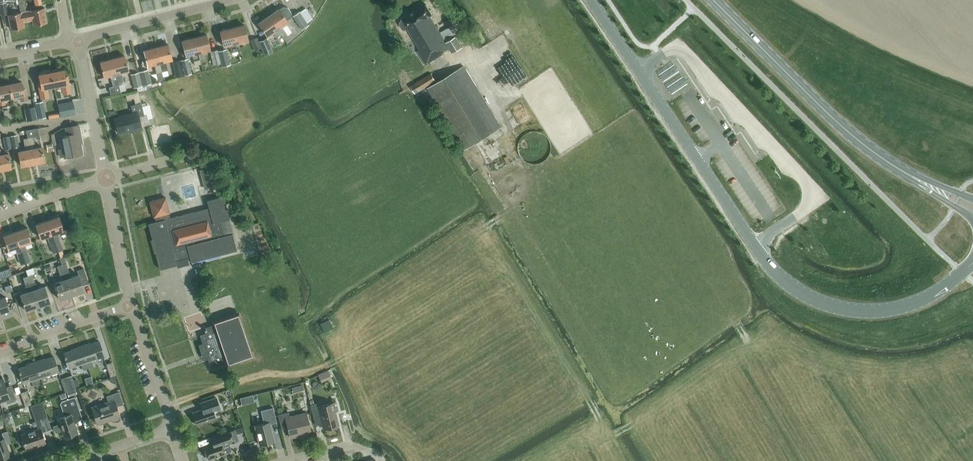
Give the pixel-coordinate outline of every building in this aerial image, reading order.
[(28,21),(26,11),(24,0),(18,0),(21,12),(8,15),(11,30),(24,27),(23,22),(28,21)] [(82,20),(86,19),(82,0),(78,0),(82,20)] [(0,3),(0,10),(1,13),(1,16),(9,14),(6,2),(0,3)] [(432,14),(426,4),(402,19),(403,20),(400,22),(400,24),(403,29),(405,30),(407,28),(410,33),(414,39),(411,41),(426,64),(443,54),(442,52),(449,48),(430,16),(432,14)] [(269,16),(281,34),(283,38),(288,35),(286,31),(282,26),(288,22),(287,21),(291,18),(292,13),(288,8),(283,7),(279,9),(269,16)] [(26,11),(28,21),(33,20),(34,25),(47,23),(44,8),(26,11)] [(307,22),(313,19),(306,8),(300,12),(307,22)] [(301,30),(309,25),(307,22),(300,12),(293,16),(301,30)] [(276,38),(281,34),(269,16),(258,23),(267,36),(273,33),(276,38)] [(244,25),(232,28),(236,43),(248,40),(244,25)] [(238,51),(236,43),(232,28),(220,31),(224,46),(230,45),(232,53),(238,51)] [(198,53),(200,59),(204,58),(203,52),(210,50),(206,34),(194,38),(198,53)] [(453,53),(463,47),(456,35),(446,42),(453,53)] [(262,48),(257,37),(250,40),(255,51),(262,48)] [(194,60),(200,59),(198,53),(194,38),(182,41),(186,56),(192,55),(194,60)] [(272,52),(266,38),(259,41),(265,55),(272,52)] [(157,47),(163,71),(168,70),(166,61),(172,60),(168,44),(157,47)] [(156,73),(163,71),(157,47),(144,51),(148,66),(154,64),(156,73)] [(226,49),(218,51),(221,64),(221,66),(230,64),(226,49)] [(221,64),(218,51),(217,51),(217,50),(210,52),(214,65),(221,64)] [(112,59),(119,85),(124,84),(122,73),(128,71),(124,56),(112,59)] [(185,75),(192,73),(188,58),(181,60),(185,75)] [(119,85),(112,59),(100,62),(104,77),(110,76),(113,86),(109,87),(111,94),(120,92),(119,85)] [(177,77),(184,75),(180,60),(172,62),(177,77)] [(464,66),(443,78),(428,88),(465,149),(501,128),(464,66)] [(51,72),(54,86),(61,85),(63,94),(71,93),(67,77),(65,77),(64,70),(58,71),(57,70),(52,71),(52,72),(51,72)] [(143,86),(151,83),(148,70),(140,72),(143,86)] [(47,88),(54,86),(51,72),(50,72),(50,71),(45,72),(45,74),(39,75),(40,82),(38,83),(41,98),(49,97),(47,88)] [(134,88),(143,86),(139,72),(131,75),(134,88)] [(436,80),(431,73),(411,86),(415,93),(436,80)] [(22,82),(10,85),(12,97),(20,95),(21,101),(27,100),(25,89),(23,89),(22,82)] [(10,85),(0,86),(0,105),(5,104),(4,99),(12,97),(10,85)] [(58,104),(61,117),(75,114),(72,101),(58,104)] [(44,114),(45,114),(43,103),(36,105),(38,115),(39,118),(45,117),(44,114)] [(133,114),(115,118),(118,133),(133,130),(133,131),(142,129),(138,117),(144,115),(141,103),(131,106),(133,114)] [(30,119),(37,118),(35,105),(27,106),(30,119)] [(81,138),(79,125),(66,127),(67,135),(60,136),(63,149),(59,149),(60,157),(64,156),(65,158),(82,154),(79,139),(81,138)] [(26,130),(28,138),(29,145),(30,149),(33,164),(45,161),(42,147),(35,148),(33,137),(40,136),(38,128),(26,130)] [(10,136),(12,148),(19,147),(17,135),(10,136)] [(5,149),(12,148),(10,136),(3,137),(5,149)] [(28,138),(23,139),(26,150),(18,151),(21,166),(33,164),(30,149),(29,145),(28,138)] [(11,168),(8,153),(1,155),(0,148),(0,170),(11,168)] [(205,190),(221,186),(216,166),(200,170),(205,190)] [(156,222),(148,224),(160,269),(177,265),(176,261),(190,257),(191,261),(237,250),(233,234),(231,234),(229,229),(231,229),(224,196),(207,201),(210,210),(205,211),(204,209),(170,218),(169,213),(165,197),(150,201),(154,217),(155,217),(156,222)] [(59,216),(47,220),(58,251),(63,250),(57,233),(64,230),(59,216)] [(58,251),(47,220),(36,224),(41,238),(48,236),(56,259),(60,257),(58,251)] [(22,251),(27,263),(31,261),(27,249),(25,244),(31,242),(27,228),(15,232),(20,246),(21,251),(22,251)] [(20,246),(15,232),(4,236),(9,250),(20,246)] [(21,251),(17,253),(21,265),(27,263),(22,251),(21,251)] [(71,277),(67,263),(64,256),(60,258),(62,265),(72,295),(84,291),(82,286),(89,283),(84,268),(77,270),(79,275),(71,277)] [(60,299),(72,295),(62,265),(59,266),(57,266),(62,280),(54,283),(60,299)] [(6,292),(15,290),(12,282),(4,285),(6,292)] [(35,283),(31,284),(33,290),(38,307),(50,303),(45,286),(38,289),(36,283),(35,283)] [(31,284),(26,286),(25,286),(28,292),(20,295),(26,311),(38,307),(33,290),(31,284)] [(5,297),(0,299),(0,320),(12,316),(5,297)] [(205,352),(210,365),(227,359),(228,363),(252,355),(238,314),(214,322),(215,324),(204,328),(205,329),(204,329),(205,331),(206,333),(200,335),(203,343),(198,345),(201,353),(205,352)] [(324,332),(333,328),(329,319),(320,324),(324,332)] [(81,346),(88,368),(94,366),(92,360),(104,357),(100,346),(101,346),(99,341),(87,345),(87,344),(81,346)] [(83,370),(88,368),(81,346),(75,348),(76,349),(63,353),(65,358),(66,358),(69,368),(81,364),(83,370)] [(36,361),(41,378),(42,382),(47,380),(46,376),(58,372),(55,361),(54,356),(41,361),(41,360),(36,361)] [(41,378),(36,361),(30,363),(30,364),(18,369),(20,373),(24,383),(32,381),(34,386),(39,384),(37,379),(41,378)] [(111,377),(116,375),(112,362),(106,364),(111,377)] [(328,370),(318,374),(321,382),(332,378),(328,370)] [(66,377),(71,391),(75,389),(77,389),(72,375),(66,377)] [(5,399),(7,403),(17,400),(13,388),(7,390),(2,376),(0,377),(0,401),(5,399)] [(67,392),(71,391),(66,377),(61,379),(65,392),(67,392)] [(21,393),(23,398),(25,406),(31,404),(27,391),(21,393)] [(123,404),(119,392),(107,396),(109,402),(92,408),(97,424),(119,416),(116,406),(123,404)] [(75,397),(61,401),(60,404),(64,416),(57,418),(64,436),(70,434),(71,435),(77,433),(72,417),(81,413),(75,397)] [(212,407),(218,404),(216,398),(203,402),(205,409),(193,412),(197,425),(216,419),(212,407)] [(21,435),(26,449),(38,445),(39,446),(46,444),(42,432),(52,429),(43,402),(32,406),(39,429),(21,435)] [(318,403),(310,405),(315,425),(322,423),(324,429),(338,425),(335,412),(338,411),(336,402),(319,406),(318,403)] [(277,422),(273,408),(261,411),(264,423),(255,426),(260,445),(274,441),(270,424),(277,422)] [(290,417),(289,412),(278,415),(282,429),(288,428),(290,438),(311,432),(306,413),(290,417)] [(239,440),(235,429),(210,438),(212,444),(204,446),(209,459),(225,454),(225,453),(230,452),(231,449),(229,443),(239,440)] [(7,431),(2,433),(4,438),(0,440),(0,459),(10,456),(6,445),(11,443),(7,431)]
